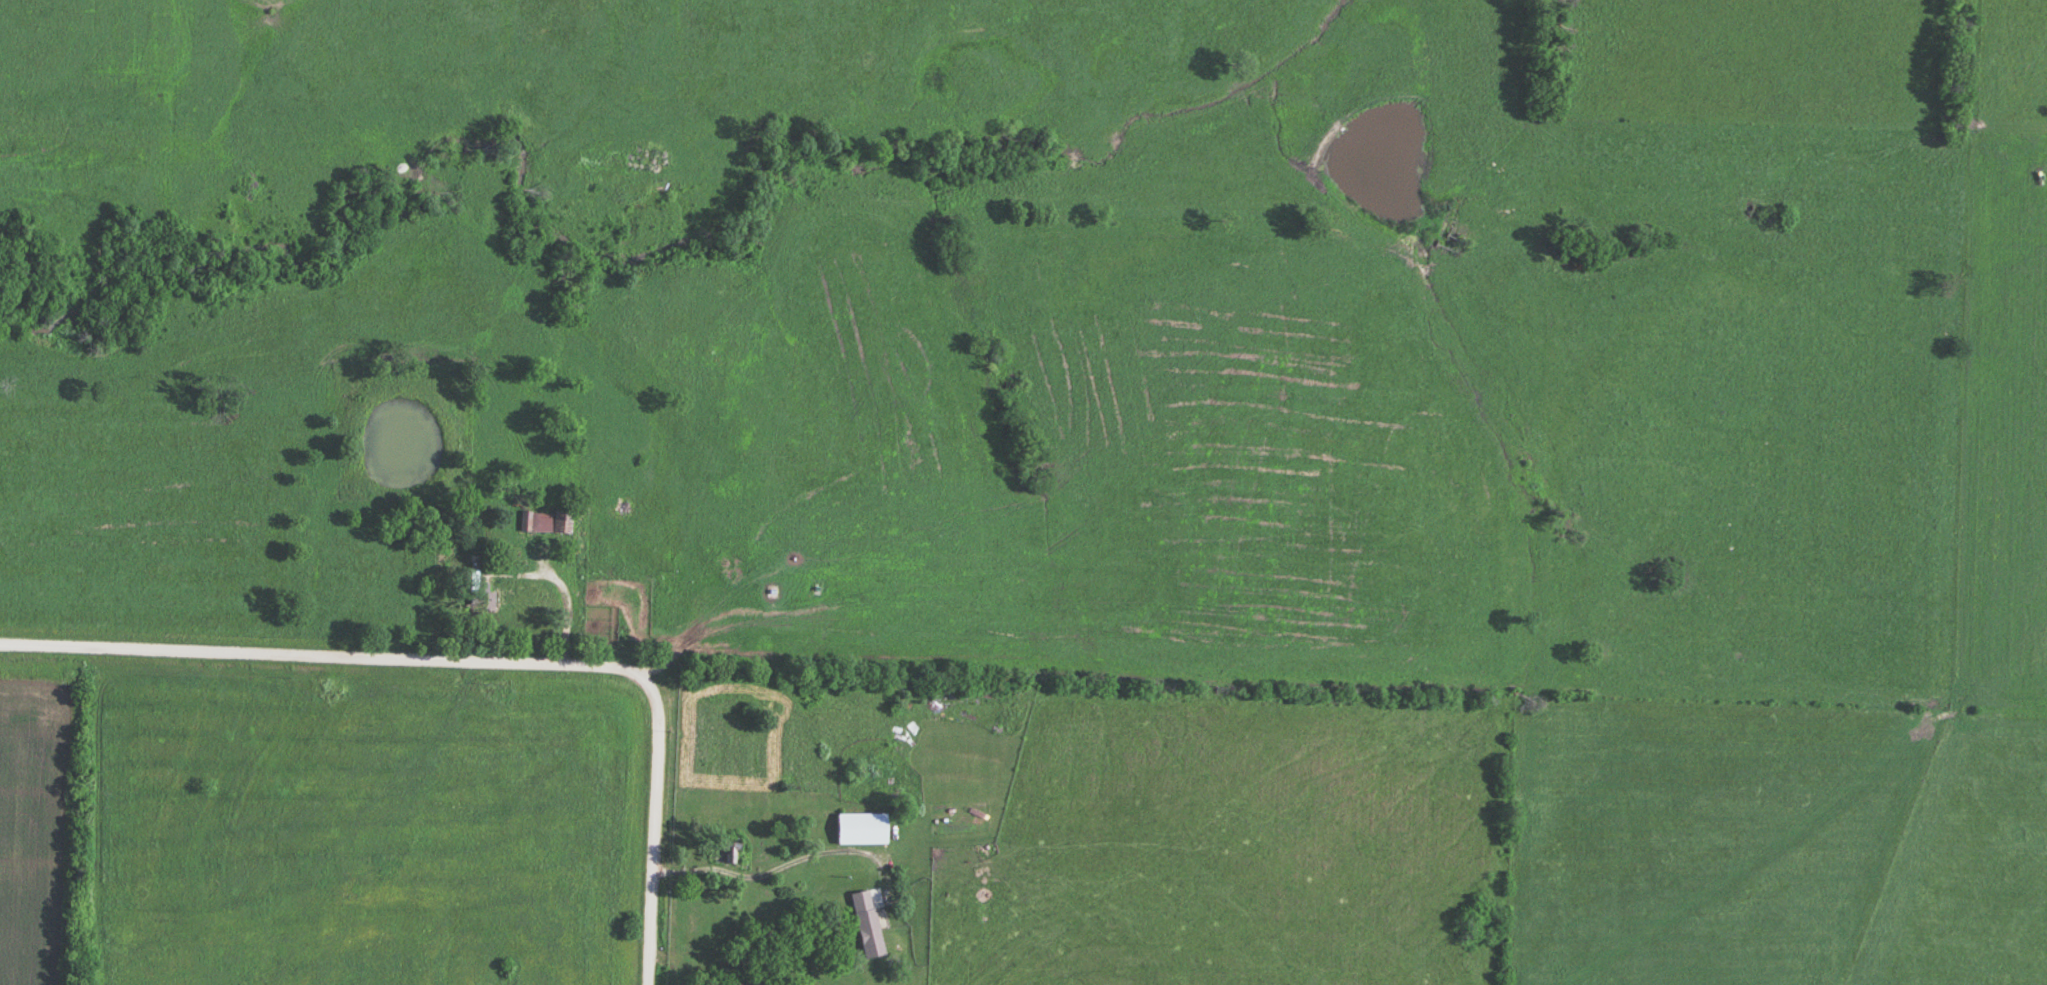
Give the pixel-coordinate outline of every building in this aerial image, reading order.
[(551,512),(526,512),(526,531),(551,531),(551,512)] [(489,583),(478,583),(478,571),(468,571),(468,609),(493,609),(493,592),(489,592),(489,583)] [(580,577),(580,614),(605,614),(605,577),(580,577)] [(863,843),(887,843),(887,826),(863,826),(863,843)] [(734,862),(735,846),(716,845),(715,861),(734,862)]
